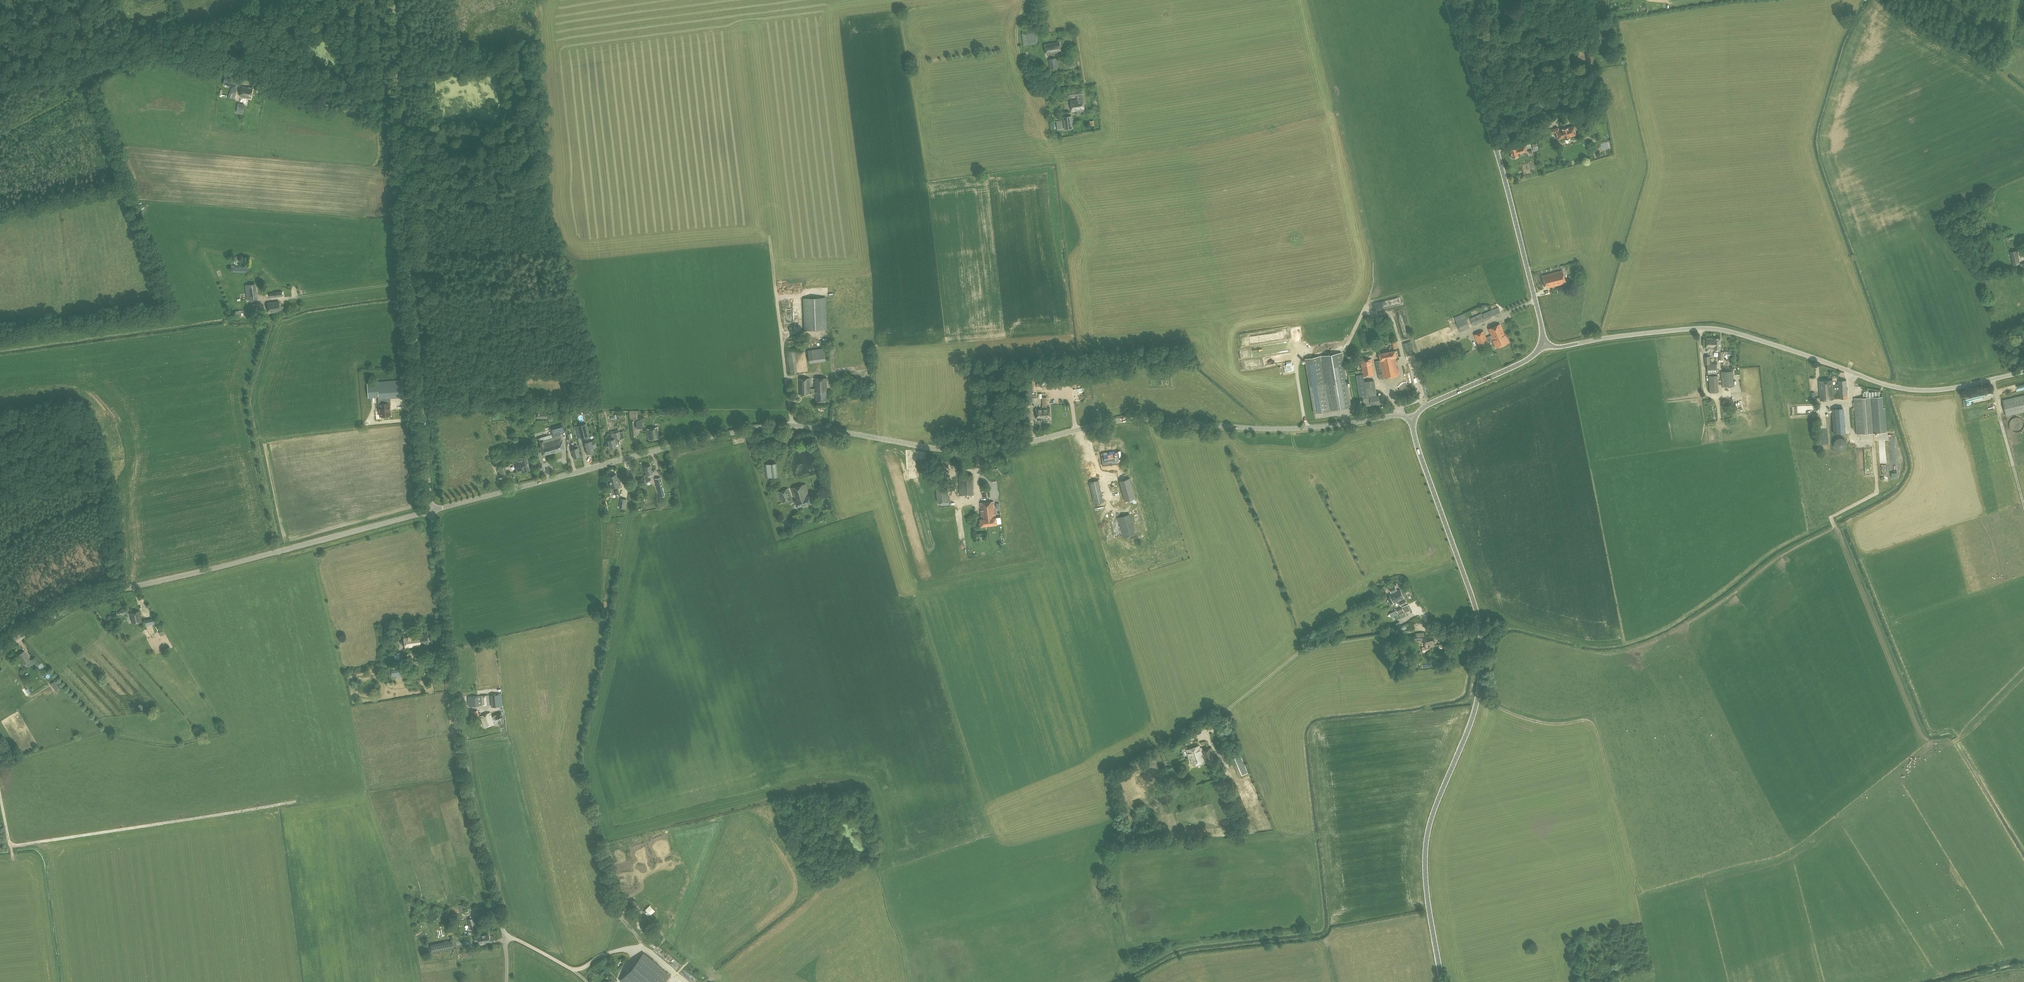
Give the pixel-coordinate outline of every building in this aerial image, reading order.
[(1022,33),(1023,38),(1023,45),(1038,43),(1036,31),(1022,33)] [(1045,44),(1047,55),(1061,53),(1059,42),(1045,44)] [(1058,67),(1057,58),(1049,59),(1050,69),(1058,67)] [(240,96),(251,98),(253,88),(242,86),(240,96)] [(236,88),(232,87),(231,94),(229,93),(228,97),(235,98),(236,88)] [(1077,96),(1078,99),(1078,100),(1071,100),(1072,112),(1077,111),(1077,112),(1085,111),(1083,98),(1081,99),(1081,95),(1077,96)] [(1071,116),(1063,117),(1065,129),(1073,128),(1071,116)] [(1550,129),(1551,133),(1556,132),(1558,139),(1564,137),(1564,139),(1570,137),(1570,136),(1576,135),(1574,126),(1568,127),(1562,129),(1559,130),(1558,127),(1550,129)] [(1510,150),(1512,157),(1518,156),(1518,153),(1526,151),(1525,147),(1517,149),(1516,148),(1510,150)] [(1543,275),(1546,288),(1566,283),(1563,270),(1543,275)] [(256,299),(254,284),(246,285),(248,300),(256,299)] [(804,298),(805,329),(827,328),(826,297),(804,298)] [(268,303),(269,313),(275,312),(276,313),(281,312),(279,301),(268,303)] [(1483,314),(1485,320),(1501,314),(1498,307),(1483,314)] [(1466,313),(1449,319),(1450,323),(1458,320),(1460,329),(1470,326),(1466,313)] [(1470,318),(1473,326),(1484,321),(1481,313),(1470,318)] [(1493,340),(1496,348),(1509,343),(1505,335),(1500,324),(1488,329),(1491,336),(1487,337),(1484,331),(1474,335),(1479,347),(1489,342),(1488,342),(1493,340)] [(1420,345),(1422,349),(1437,343),(1435,338),(1420,345)] [(1721,338),(1715,338),(1707,338),(1707,348),(1715,348),(1715,350),(1721,350),(1721,338)] [(808,350),(810,363),(826,360),(824,348),(808,350)] [(788,351),(791,374),(798,373),(794,350),(788,351)] [(1375,361),(1379,379),(1398,375),(1394,357),(1396,356),(1395,350),(1379,353),(1380,360),(1375,361)] [(1315,412),(1351,406),(1342,353),(1305,358),(1315,412)] [(1708,364),(1708,374),(1718,374),(1717,363),(1710,364),(1710,356),(1705,356),(1705,364),(1708,364)] [(1361,360),(1363,376),(1374,374),(1372,359),(1361,360)] [(1735,369),(1723,370),(1723,385),(1735,384),(1735,369)] [(1709,375),(1710,392),(1718,392),(1717,375),(1709,375)] [(816,394),(817,401),(827,400),(826,392),(828,392),(827,378),(815,378),(815,388),(811,388),(810,378),(799,378),(800,394),(816,394)] [(1033,392),(1032,379),(1023,379),(1025,402),(1032,401),(1032,392),(1033,392)] [(368,382),(369,397),(379,397),(380,415),(388,415),(387,402),(390,402),(389,397),(403,396),(402,380),(368,382)] [(1357,382),(1360,399),(1363,398),(1364,406),(1383,403),(1382,394),(1376,395),(1374,380),(1357,382)] [(1819,381),(1821,399),(1848,398),(1847,380),(1838,380),(1838,383),(1833,384),(1832,380),(1819,381)] [(516,390),(517,400),(525,400),(525,390),(516,390)] [(1868,397),(1854,398),(1856,434),(1886,432),(1884,407),(1883,407),(1882,391),(1868,392),(1868,397)] [(2023,412),(2023,395),(2003,400),(2006,416),(2023,412)] [(1036,408),(1037,420),(1051,419),(1050,407),(1036,408)] [(2023,424),(2023,422),(2023,421),(2023,420),(2022,419),(2020,418),(2019,417),(2018,417),(2016,417),(2014,417),(2013,417),(2012,418),(2011,419),(2010,420),(2010,421),(2009,423),(2009,424),(2009,425),(2010,427),(2010,428),(2011,429),(2013,430),(2014,431),(2015,431),(2017,431),(2019,431),(2021,430),(2022,429),(2023,428),(2023,427),(2023,425),(2023,424)] [(621,429),(621,430),(628,429),(627,422),(621,423),(621,419),(610,420),(612,430),(621,429)] [(546,437),(550,452),(564,448),(560,433),(565,432),(563,424),(550,428),(552,435),(546,437)] [(584,437),(589,436),(589,435),(586,424),(578,425),(581,438),(584,437)] [(647,429),(649,439),(659,438),(657,427),(647,429)] [(614,438),(621,437),(619,431),(610,433),(611,439),(614,438)] [(550,452),(546,437),(539,439),(541,446),(540,446),(542,454),(550,452)] [(614,438),(611,439),(608,440),(610,448),(616,446),(614,438)] [(1842,438),(1841,438),(1840,438),(1839,438),(1838,439),(1837,439),(1837,440),(1836,440),(1836,441),(1835,441),(1835,442),(1835,443),(1834,443),(1834,444),(1834,445),(1835,446),(1835,447),(1835,448),(1836,448),(1836,449),(1837,449),(1837,450),(1838,450),(1839,451),(1840,451),(1841,451),(1842,451),(1843,451),(1843,450),(1844,450),(1845,450),(1846,449),(1846,448),(1847,448),(1847,447),(1847,446),(1847,445),(1847,444),(1847,443),(1847,442),(1846,441),(1846,440),(1845,440),(1845,439),(1844,439),(1843,439),(1842,438)] [(590,441),(585,442),(584,442),(587,453),(595,451),(594,447),(596,446),(595,440),(592,440),(590,441)] [(571,447),(574,457),(580,455),(578,450),(579,450),(579,447),(578,447),(577,445),(571,447)] [(1105,455),(1105,461),(1115,460),(1115,457),(1118,457),(1121,456),(1120,451),(1107,453),(1108,454),(1105,455)] [(514,463),(516,472),(526,470),(526,471),(530,470),(527,456),(523,457),(524,462),(520,462),(520,461),(514,463)] [(1866,467),(1874,467),(1873,458),(1865,459),(1866,467)] [(764,465),(765,478),(778,476),(777,463),(764,465)] [(815,464),(806,464),(807,474),(816,473),(815,464)] [(646,475),(644,475),(646,481),(651,480),(650,477),(652,476),(651,474),(652,473),(650,465),(644,467),(646,475)] [(608,476),(611,487),(621,485),(619,477),(617,478),(616,474),(608,476)] [(974,494),(973,474),(959,474),(959,494),(974,494)] [(1119,481),(1125,501),(1136,498),(1130,478),(1119,481)] [(936,481),(937,501),(947,501),(946,480),(936,481)] [(1088,483),(1092,498),(1094,497),(1095,501),(1104,499),(1103,495),(1102,496),(1099,480),(1088,483)] [(791,488),(797,507),(812,502),(810,495),(809,496),(805,484),(791,488)] [(778,492),(782,503),(789,500),(790,503),(794,502),(793,499),(789,488),(778,492)] [(980,503),(982,518),(980,519),(981,525),(997,524),(997,517),(996,517),(994,501),(980,503)] [(1117,517),(1123,537),(1135,533),(1132,523),(1129,514),(1117,517)] [(1389,588),(1392,593),(1390,594),(1394,603),(1398,601),(1401,606),(1407,603),(1400,589),(1397,591),(1394,585),(1389,588)] [(130,613),(133,623),(142,621),(140,611),(130,613)] [(404,635),(406,648),(421,646),(421,644),(429,643),(428,633),(419,635),(419,633),(404,635)] [(1427,645),(1435,643),(1433,635),(1423,637),(1423,638),(1422,638),(1421,638),(1421,637),(1420,637),(1419,637),(1418,637),(1417,637),(1416,638),(1415,638),(1414,639),(1414,640),(1415,640),(1416,640),(1416,641),(1417,641),(1418,641),(1419,641),(1420,641),(1420,640),(1421,640),(1422,640),(1424,639),(1424,640),(1425,646),(1422,647),(1423,651),(1425,651),(1425,650),(1428,649),(1427,645)] [(18,655),(24,664),(31,660),(25,651),(18,655)] [(31,660),(36,666),(38,665),(39,668),(44,665),(42,662),(40,663),(35,657),(31,660)] [(390,668),(392,680),(408,676),(406,665),(390,668)] [(502,706),(501,694),(490,695),(491,707),(501,706),(501,710),(504,710),(503,706),(502,706)] [(490,705),(489,695),(468,697),(469,706),(490,705)] [(480,716),(484,727),(494,724),(490,713),(480,716)] [(1187,750),(1190,758),(1191,758),(1193,765),(1203,761),(1201,755),(1202,754),(1199,745),(1187,750)] [(1203,756),(1208,760),(1214,751),(1207,746),(1203,752),(1206,754),(1203,756)] [(468,919),(469,929),(477,928),(475,918),(468,919)] [(474,937),(475,941),(479,940),(480,943),(490,942),(489,934),(478,936),(474,937)] [(452,940),(430,945),(432,952),(454,948),(452,940)] [(669,976),(643,953),(621,980),(623,981),(664,981),(669,976)]
